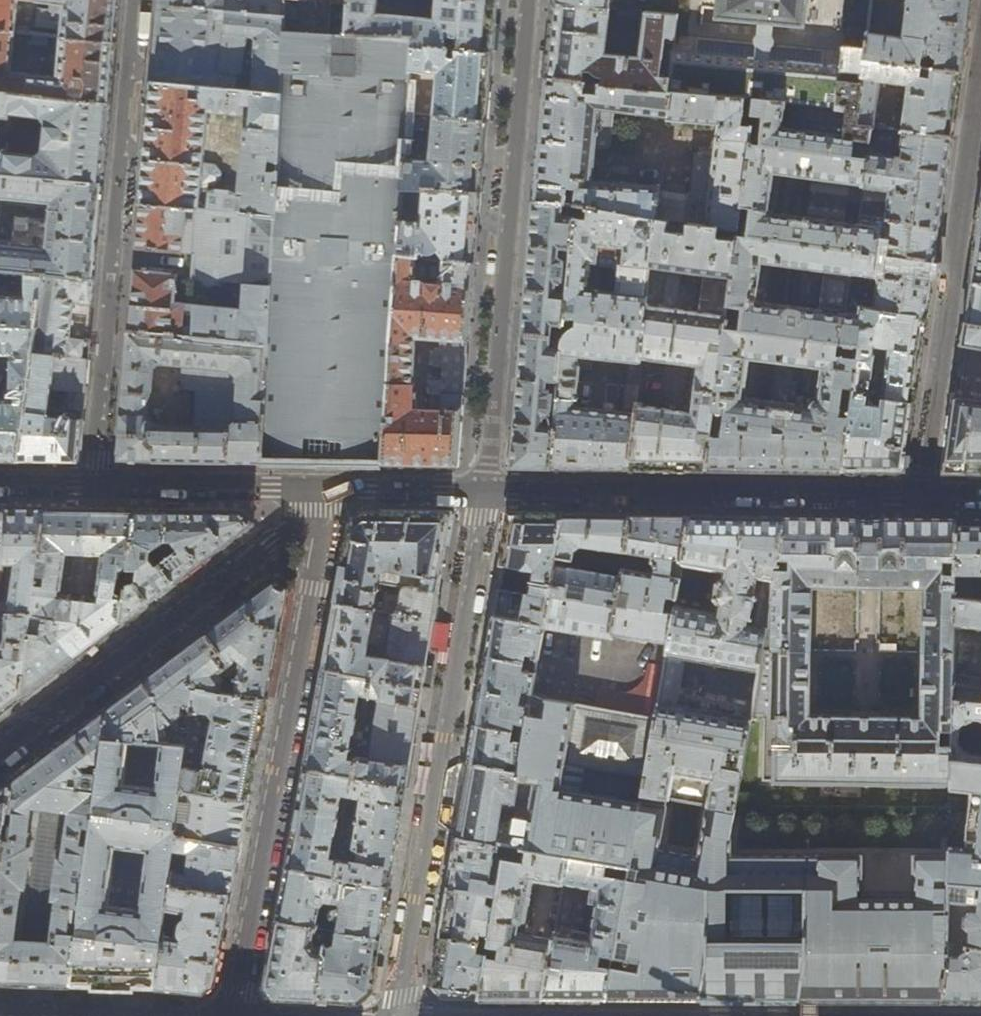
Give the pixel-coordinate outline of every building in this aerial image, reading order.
[(15,32),(18,0),(0,0),(0,31),(15,32)] [(121,0),(23,0),(52,3),(51,8),(41,7),(38,9),(37,24),(38,27),(62,29),(61,37),(117,43),(119,13),(121,0)] [(159,6),(285,16),(286,0),(159,0),(159,6)] [(285,16),(284,31),(413,44),(493,52),(495,22),(497,0),(438,0),(436,20),(376,14),(378,0),(286,0),(285,16)] [(609,0),(552,0),(551,4),(608,9),(609,0)] [(805,25),(807,1),(809,1),(809,0),(718,0),(715,17),(805,25)] [(904,37),(868,32),(866,49),(864,57),(960,72),(967,24),(968,15),(970,0),(909,0),(904,37)] [(608,9),(551,4),(548,41),(545,79),(668,91),(674,39),(676,16),(644,13),(640,58),(605,54),(608,9)] [(284,31),(285,16),(159,6),(153,72),(152,82),(281,93),(284,31)] [(619,18),(632,19),(633,12),(619,10),(619,18)] [(15,32),(0,31),(0,92),(111,103),(114,71),(117,43),(61,37),(57,77),(10,72),(15,32)] [(413,44),(284,31),(281,93),(275,215),(268,343),(262,463),(326,464),(382,465),(398,255),(400,220),(401,207),(403,184),(405,157),(407,133),(408,113),(411,70),(413,44)] [(30,44),(47,46),(48,36),(31,34),(30,44)] [(742,45),(674,39),(668,91),(755,100),(837,108),(840,81),(842,67),(741,58),(742,45)] [(490,85),(493,52),(413,44),(411,70),(439,73),(435,115),(487,120),(490,85)] [(845,46),(842,67),(840,81),(862,85),(857,124),(872,126),(875,126),(881,80),(908,84),(903,131),(951,137),(955,113),(960,72),(864,57),(866,49),(845,46)] [(545,79),(540,139),(534,201),(576,205),(654,220),(719,228),(738,230),(755,100),(668,91),(545,79)] [(840,81),(837,108),(755,100),(738,230),(736,240),(706,469),(739,470),(843,471),(862,331),(868,329),(873,325),(877,319),(879,313),(880,310),(859,306),(848,293),(859,216),(872,126),(857,124),(862,85),(840,81)] [(275,215),(281,93),(152,82),(146,149),(141,203),(199,208),(202,182),(213,184),(221,178),(222,171),(216,164),(204,163),(209,111),(252,115),(251,127),(247,127),(242,192),(243,192),(242,199),(237,198),(237,196),(230,192),(215,190),(209,194),(208,209),(275,215)] [(108,141),(111,103),(0,92),(0,116),(10,117),(10,113),(41,116),(47,124),(45,153),(39,157),(6,154),(6,150),(0,150),(0,174),(104,183),(108,141)] [(435,115),(408,113),(407,133),(428,135),(427,144),(428,147),(432,147),(431,158),(405,157),(403,184),(481,192),(484,155),(487,120),(435,115)] [(943,196),(951,137),(903,131),(875,126),(872,126),(859,216),(939,227),(943,196)] [(45,274),(95,279),(100,226),(104,183),(0,174),(0,198),(51,203),(46,249),(0,245),(0,270),(45,274)] [(481,192),(403,184),(401,207),(407,212),(415,212),(416,209),(424,209),(423,222),(400,220),(398,255),(416,257),(418,247),(421,252),(424,253),(428,254),(431,254),(435,253),(439,251),(446,260),(475,263),(478,227),(481,192)] [(572,251),(576,205),(534,201),(529,266),(523,333),(563,336),(568,284),(562,283),(564,261),(559,257),(560,250),(572,251)] [(208,209),(199,208),(141,203),(137,249),(184,254),(184,250),(196,252),(193,291),(236,295),(240,291),(240,284),(245,284),(243,309),(175,304),(177,276),(165,275),(165,270),(151,269),(150,274),(135,272),(129,331),(268,343),(275,215),(208,209)] [(654,220),(576,205),(572,251),(568,284),(563,336),(559,382),(556,414),(550,467),(591,467),(629,468),(635,407),(640,359),(654,220)] [(977,239),(971,281),(980,283),(980,212),(977,239)] [(935,254),(939,227),(859,216),(848,293),(859,306),(880,310),(926,316),(932,278),(935,254)] [(688,365),(683,412),(635,407),(629,468),(672,469),(706,469),(736,240),(717,239),(719,228),(654,220),(640,359),(688,365)] [(465,380),(475,263),(446,260),(416,257),(398,255),(382,465),(436,466),(457,466),(465,380)] [(19,460),(34,351),(45,274),(0,270),(0,377),(2,373),(14,373),(13,397),(16,400),(0,400),(0,460),(19,460)] [(93,300),(95,279),(45,274),(34,351),(88,359),(90,341),(93,300)] [(971,281),(968,304),(966,323),(980,325),(980,283),(971,281)] [(926,316),(880,310),(879,313),(877,319),(873,325),(868,329),(862,331),(843,471),(876,471),(905,471),(917,381),(926,316)] [(966,323),(962,345),(980,347),(980,325),(966,323)] [(190,463),(262,463),(268,343),(129,331),(123,397),(118,461),(190,463)] [(559,382),(563,336),(523,333),(518,396),(512,467),(534,467),(550,467),(556,414),(551,414),(553,392),(547,387),(548,381),(559,382)] [(88,359),(34,351),(19,460),(51,460),(79,461),(82,420),(48,414),(51,388),(56,388),(55,396),(60,396),(60,398),(66,399),(65,408),(83,410),(88,359)] [(955,397),(945,472),(971,473),(980,473),(980,401),(955,397)] [(5,507),(3,561),(25,561),(25,570),(21,570),(16,575),(14,602),(0,601),(0,610),(32,611),(37,575),(45,508),(24,508),(5,507)] [(52,508),(45,508),(37,575),(62,578),(65,548),(86,551),(91,509),(52,508)] [(128,509),(91,509),(86,551),(104,554),(101,577),(127,580),(136,509),(128,509)] [(157,510),(136,509),(127,580),(122,623),(155,598),(175,582),(161,561),(168,510),(157,510)] [(207,510),(168,510),(161,561),(175,582),(206,559),(252,523),(243,511),(207,510)] [(343,562),(336,603),(374,610),(379,581),(404,585),(402,596),(391,594),(385,598),(383,612),(393,614),(433,621),(442,567),(450,516),(448,514),(404,513),(362,513),(351,522),(343,562)] [(556,557),(563,515),(533,515),(511,515),(504,557),(502,565),(537,569),(533,592),(529,592),(528,593),(498,588),(494,616),(545,624),(555,564),(556,557)] [(626,516),(563,515),(556,557),(573,560),(575,549),(582,544),(654,555),(653,560),(647,560),(647,564),(637,563),(636,570),(623,568),(621,576),(555,564),(545,624),(544,625),(612,637),(612,632),(669,642),(675,604),(682,563),(690,517),(626,516)] [(724,517),(690,517),(682,563),(726,571),(724,579),(722,578),(717,582),(715,598),(718,602),(720,602),(718,612),(675,604),(669,642),(656,716),(642,794),(707,805),(735,810),(750,724),(751,717),(746,716),(746,717),(733,715),(733,713),(725,712),(724,713),(688,706),(688,705),(678,704),(687,657),(759,669),(763,649),(774,584),(785,518),(764,518),(724,517)] [(825,519),(785,518),(774,584),(774,649),(813,650),(813,585),(859,585),(860,519),(825,519)] [(872,519),(860,519),(859,585),(879,586),(880,519),(872,519)] [(918,520),(880,519),(879,586),(880,586),(927,586),(926,652),(953,652),(954,622),(954,596),(955,520),(918,520)] [(955,520),(954,596),(980,600),(980,521),(955,520)] [(61,592),(62,578),(37,575),(32,611),(22,699),(56,673),(71,661),(80,595),(61,592)] [(122,623),(127,580),(101,577),(99,597),(80,595),(71,661),(102,638),(122,623)] [(214,654),(224,667),(224,668),(237,658),(239,651),(243,652),(235,695),(268,698),(277,648),(288,589),(275,581),(240,608),(207,633),(219,650),(214,654)] [(954,596),(954,622),(980,625),(980,600),(954,596)] [(374,610),(336,603),(330,634),(323,668),(423,686),(428,652),(433,621),(393,614),(387,657),(366,654),(374,610)] [(32,611),(0,610),(0,716),(9,708),(22,699),(32,611)] [(544,625),(545,624),(494,616),(491,635),(487,656),(538,664),(544,625)] [(177,655),(144,680),(179,730),(188,731),(190,718),(192,696),(193,690),(220,693),(222,680),(218,671),(224,667),(214,654),(219,650),(207,633),(177,655)] [(774,649),(763,649),(759,669),(751,717),(750,724),(759,724),(759,718),(766,718),(765,778),(951,783),(952,758),(952,697),(953,673),(953,652),(926,652),(881,651),(881,675),(925,676),(924,717),(811,714),(812,675),(856,675),(856,651),(813,650),(774,649)] [(533,692),(538,664),(487,656),(481,691),(476,724),(514,731),(526,733),(530,706),(522,705),(524,690),(533,692)] [(406,786),(414,735),(423,686),(323,668),(314,718),(305,768),(406,786)] [(953,673),(952,697),(980,701),(980,676),(953,673)] [(125,695),(109,707),(106,737),(123,739),(156,743),(186,746),(188,731),(179,730),(144,680),(125,695)] [(193,690),(192,696),(190,718),(188,731),(186,746),(181,790),(249,800),(258,750),(268,698),(235,695),(220,693),(193,690)] [(532,695),(530,706),(526,733),(524,744),(519,771),(469,763),(463,798),(457,837),(497,843),(504,805),(514,807),(517,795),(531,797),(523,847),(568,855),(608,862),(630,865),(641,800),(642,794),(656,716),(532,695)] [(952,697),(952,758),(980,761),(980,752),(971,751),(965,748),(961,745),(959,740),(959,733),(960,728),(963,724),(966,721),(969,720),(976,719),(980,719),(980,701),(952,697)] [(109,707),(80,729),(31,767),(10,783),(0,866),(0,982),(2,982),(40,984),(72,985),(78,942),(79,933),(95,815),(96,805),(106,737),(109,707)] [(512,743),(514,731),(476,724),(472,743),(469,763),(519,771),(524,744),(523,743),(521,741),(518,740),(514,741),(512,743)] [(95,815),(79,933),(98,935),(97,944),(78,942),(72,985),(115,987),(156,988),(163,935),(166,909),(169,884),(171,870),(173,854),(175,836),(181,790),(186,746),(156,743),(150,787),(117,782),(123,739),(106,737),(96,805),(114,808),(113,818),(95,815)] [(952,758),(951,783),(951,786),(974,788),(969,847),(950,846),(950,856),(950,880),(980,884),(980,761),(952,758)] [(389,886),(397,834),(406,786),(305,768),(295,819),(286,867),(389,886)] [(10,783),(0,791),(0,866),(10,783)] [(245,822),(249,800),(181,790),(175,836),(240,846),(245,822)] [(665,804),(641,800),(630,865),(628,877),(607,999),(651,999),(748,1000),(800,1000),(820,1000),(877,1000),(941,1001),(948,943),(949,899),(950,880),(950,856),(913,855),(912,895),(859,894),(860,854),(817,853),(817,856),(730,855),(730,836),(735,810),(707,805),(697,855),(658,848),(665,804)] [(236,870),(240,846),(175,836),(173,854),(189,856),(186,872),(171,870),(169,884),(231,894),(236,870)] [(505,845),(497,843),(457,837),(452,865),(445,909),(440,935),(489,944),(507,845),(505,845)] [(523,847),(512,846),(507,845),(489,944),(479,999),(517,999),(543,999),(554,938),(525,933),(534,880),(563,884),(568,855),(523,847)] [(628,877),(606,874),(608,862),(568,855),(563,884),(554,938),(543,999),(577,999),(607,999),(628,877)] [(389,886),(286,867),(281,895),(277,918),(317,926),(328,929),(338,931),(380,938),(384,913),(389,886)] [(950,880),(949,899),(977,902),(976,909),(972,909),(967,913),(965,913),(964,924),(969,929),(968,945),(980,947),(980,884),(950,880)] [(223,940),(231,894),(169,884),(166,909),(187,913),(186,917),(183,918),(182,919),(181,921),(179,932),(179,935),(181,938),(181,939),(163,935),(156,988),(183,990),(203,992),(215,983),(223,940)] [(317,926),(277,918),(270,953),(264,985),(274,997),(294,998),(316,999),(326,942),(320,940),(319,947),(316,946),(314,942),(317,926)] [(375,968),(380,938),(338,931),(336,942),(332,947),(330,946),(332,937),(327,936),(326,942),(316,999),(337,1000),(359,1001),(371,992),(375,968)] [(479,999),(489,944),(440,935),(436,962),(432,987),(441,998),(453,999),(479,999)] [(948,943),(941,1001),(978,1001),(980,1001),(980,947),(968,945),(948,943)]
